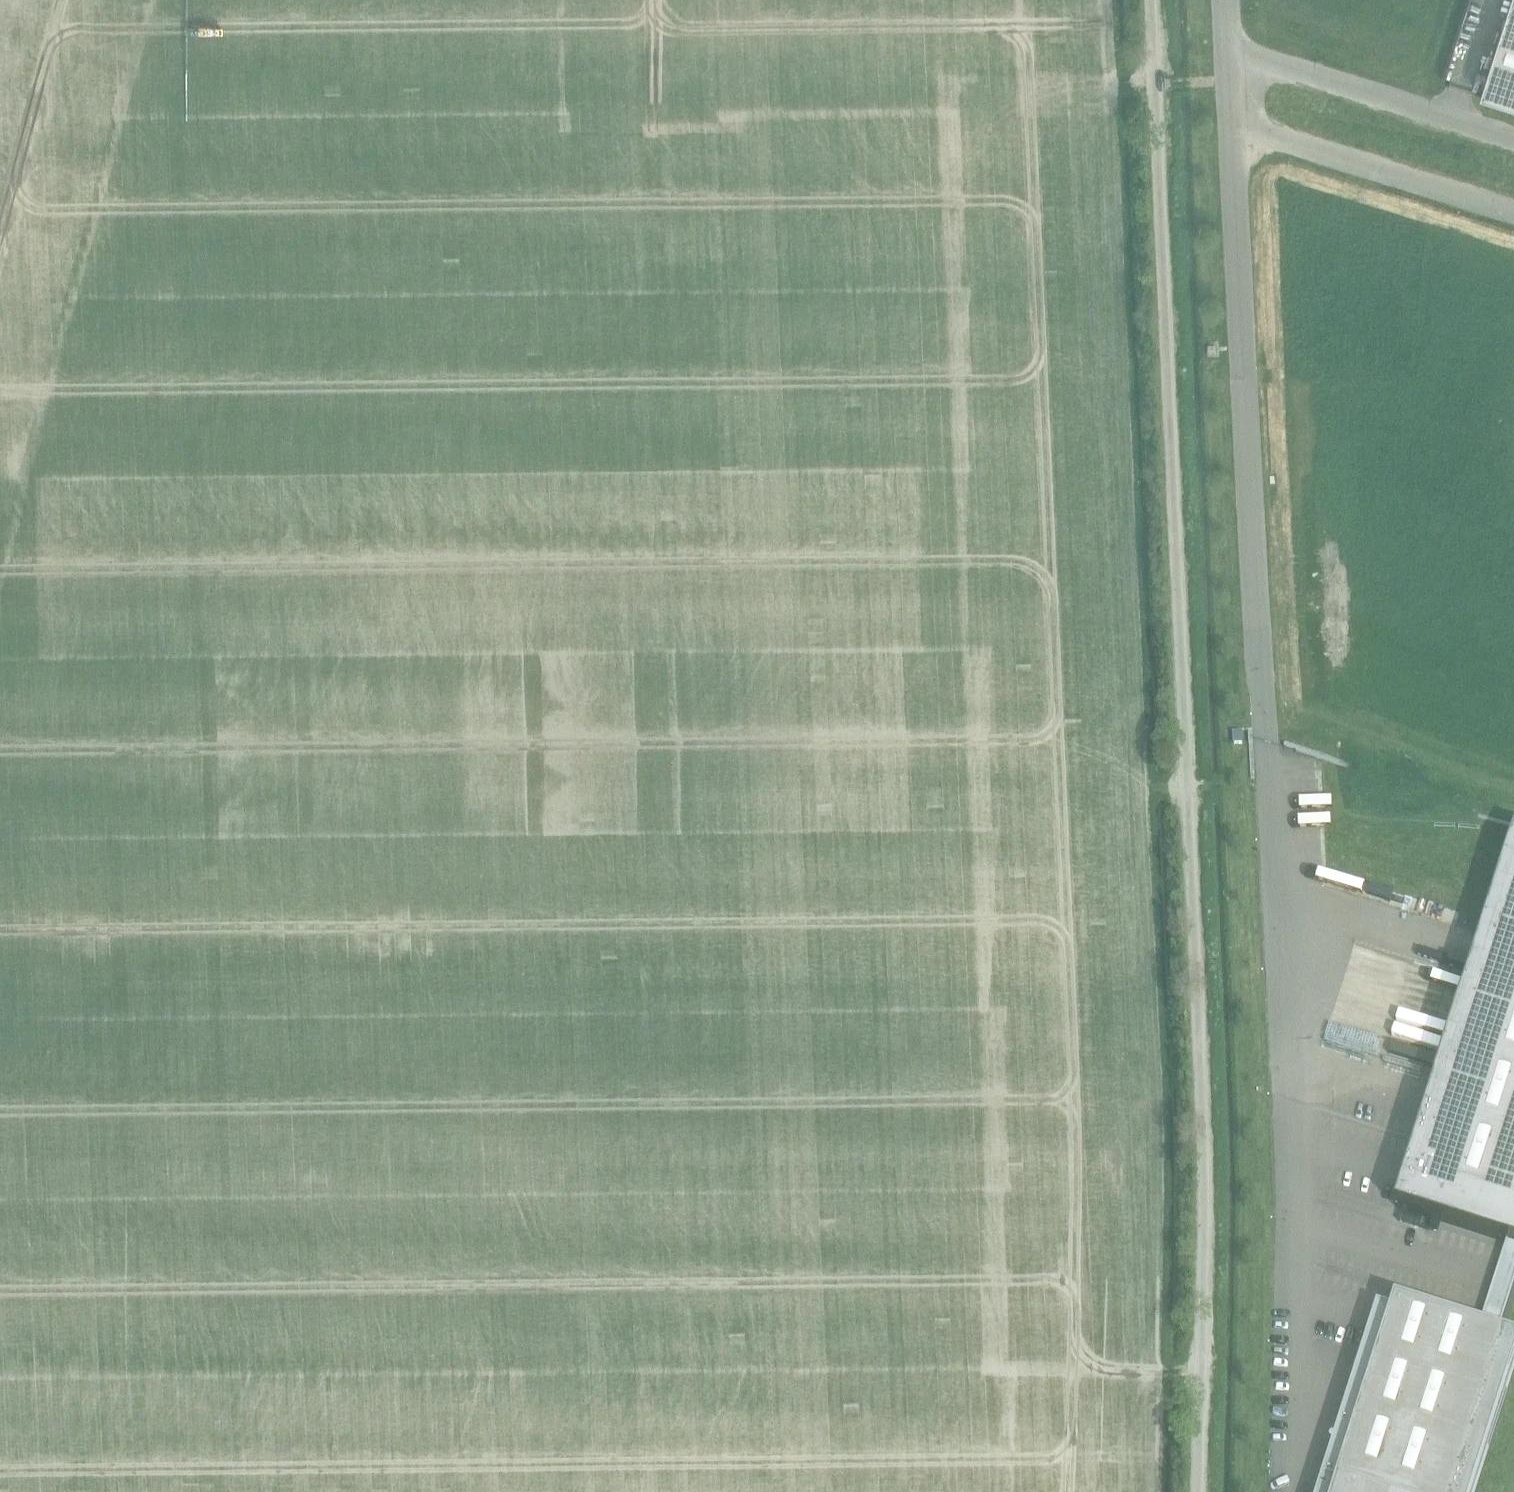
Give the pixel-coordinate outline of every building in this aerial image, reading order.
[(1481,91),(1513,102),(1513,0),(1510,0),(1481,91)] [(1513,1364),(1513,1329),(1501,1324),(1513,1285),(1513,835),(1395,1207),(1506,1242),(1482,1318),(1399,1292),(1335,1491),(1473,1491),(1513,1364)] [(1449,953),(1458,913),(1412,903),(1407,925),(1394,922),(1394,921),(1380,918),(1377,930),(1422,940),(1421,947),(1449,953)] [(1376,949),(1351,942),(1334,1005),(1421,1029),(1438,967),(1427,964),(1431,948),(1380,934),(1376,949)]
